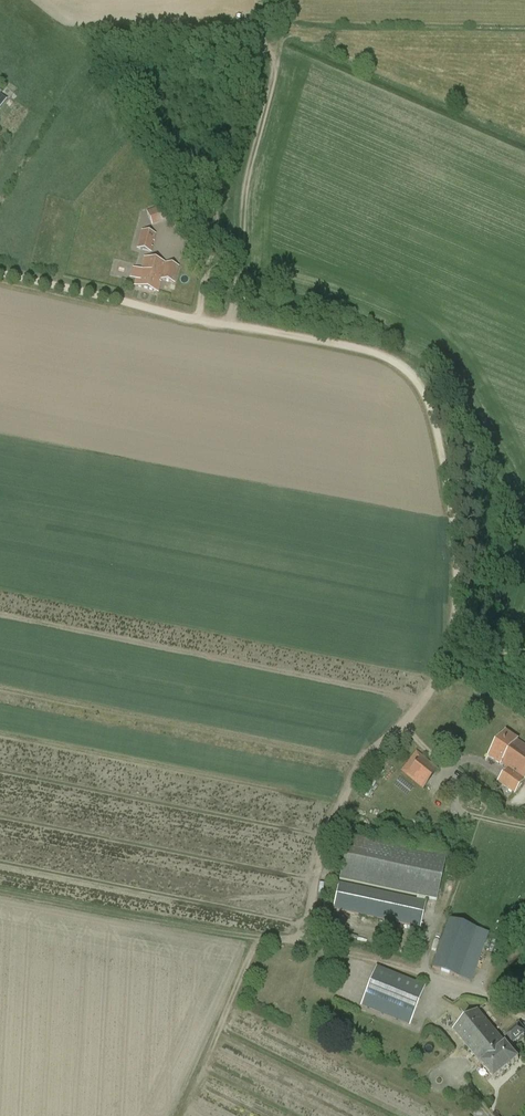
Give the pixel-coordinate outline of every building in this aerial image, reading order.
[(154,225),(163,222),(158,208),(149,211),(154,225)] [(141,230),(137,249),(152,253),(153,248),(152,247),(153,242),(154,242),(156,234),(141,230)] [(137,277),(134,286),(158,293),(161,280),(160,280),(165,264),(145,258),(140,277),(137,277)] [(161,280),(175,283),(179,267),(165,263),(161,280)] [(502,764),(505,766),(508,761),(507,760),(514,750),(516,751),(522,743),(518,740),(506,731),(489,756),(501,765),(502,764)] [(505,766),(508,768),(498,782),(515,794),(524,780),(524,745),(522,743),(516,751),(514,750),(507,760),(508,761),(505,766)] [(417,751),(401,771),(423,789),(439,769),(417,751)] [(349,837),(340,880),(437,901),(446,858),(349,837)] [(339,883),(333,910),(420,928),(425,902),(339,883)] [(489,934),(449,919),(432,968),(471,983),(489,934)] [(377,967),(361,1006),(410,1026),(426,987),(377,967)] [(481,1065),(495,1081),(520,1060),(509,1047),(524,1033),(524,1029),(520,1023),(504,1036),(506,1039),(504,1041),(478,1010),(454,1030),(482,1064),(481,1065)]
